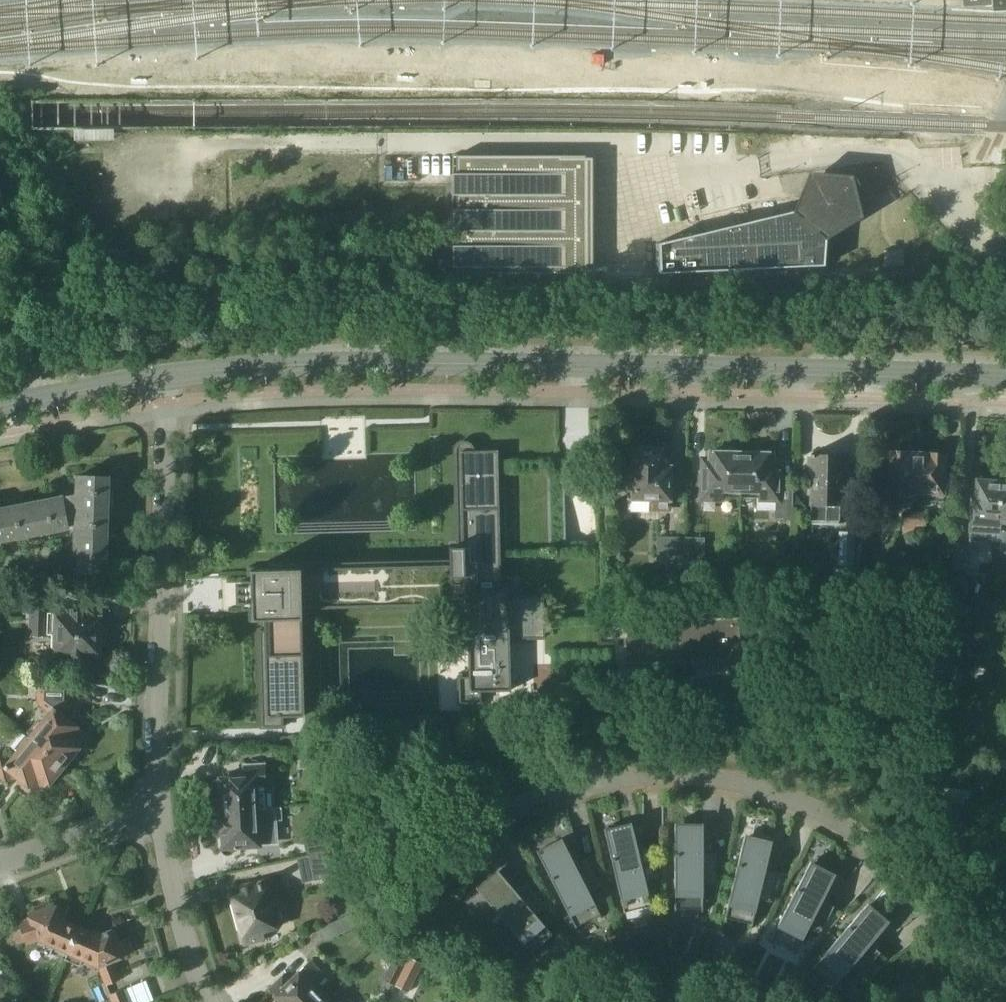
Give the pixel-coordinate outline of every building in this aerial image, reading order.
[(963,6),(992,4),(992,10),(1005,10),(1005,0),(963,0),(963,6)] [(453,245),(453,267),(456,267),(456,289),(586,289),(586,175),(586,155),(577,155),(456,155),(456,173),(453,173),(453,183),(453,190),(453,195),(456,195),(456,209),(453,209),(453,231),(456,231),(456,245),(453,245)] [(661,272),(826,265),(827,239),(864,216),(853,174),(811,170),(793,210),(660,242),(661,272)] [(591,435),(601,435),(601,419),(590,419),(591,435)] [(457,445),(455,450),(457,547),(450,547),(450,558),(269,563),(269,569),(250,569),(251,580),(241,581),(242,609),(252,609),(252,620),(264,619),(265,629),(259,629),(262,727),(284,727),(284,716),(305,715),(302,606),(467,602),(469,676),(459,677),(459,704),(482,703),(481,691),(511,690),(510,664),(510,653),(510,637),(545,637),(545,630),(544,603),(544,596),(514,597),(514,582),(508,582),(502,583),(498,463),(498,450),(477,450),(472,443),(468,441),(464,441),(460,442),(457,445)] [(670,457),(661,457),(661,450),(635,449),(634,468),(628,468),(628,488),(634,489),(633,500),(650,500),(650,508),(654,508),(654,512),(665,512),(665,508),(669,508),(670,457)] [(916,493),(918,451),(890,450),(890,454),(882,454),(881,468),(889,469),(887,505),(905,506),(906,492),(916,493)] [(740,492),(741,452),(711,451),(711,460),(705,460),(704,497),(723,497),(723,492),(740,492)] [(946,453),(918,451),(916,493),(944,494),(946,453)] [(741,452),(740,492),(758,492),(758,498),(775,499),(774,518),(793,518),(793,486),(778,487),(779,462),(772,461),(772,452),(741,452)] [(812,453),(810,504),(811,504),(811,520),(840,521),(840,505),(841,505),(841,502),(852,502),(852,491),(847,491),(848,464),(842,464),(842,454),(812,453)] [(481,691),(482,703),(521,702),(520,668),(555,667),(555,671),(560,673),(566,675),(571,676),(577,677),(583,677),(589,676),(594,675),(598,674),(604,672),(609,670),(609,665),(625,665),(624,652),(609,652),(607,606),(599,606),(599,580),(567,581),(567,562),(565,462),(498,463),(502,583),(508,582),(514,582),(514,597),(544,596),(544,603),(548,603),(549,630),(545,630),(545,637),(510,637),(510,653),(510,664),(511,690),(481,691)] [(83,475),(79,571),(105,572),(109,476),(83,475)] [(993,505),(995,480),(977,479),(976,497),(972,496),(969,540),(997,542),(997,532),(998,505),(993,505)] [(995,480),(993,505),(998,505),(997,532),(1005,532),(1005,481),(995,480)] [(64,501),(0,513),(0,540),(69,527),(64,501)] [(915,535),(915,526),(915,511),(904,511),(903,534),(915,535)] [(927,512),(915,511),(915,526),(926,527),(927,512)] [(855,531),(839,531),(838,565),(854,566),(855,531)] [(657,562),(684,563),(684,537),(657,536),(657,562)] [(705,537),(684,537),(684,563),(705,563),(705,537)] [(966,569),(969,544),(955,542),(952,567),(966,569)] [(34,588),(34,578),(0,577),(0,587),(34,588)] [(31,609),(30,635),(47,636),(47,634),(56,634),(55,661),(98,662),(99,644),(102,644),(105,641),(105,630),(103,627),(100,627),(100,609),(71,608),(71,611),(57,611),(57,612),(47,612),(48,610),(31,609)] [(624,618),(624,636),(624,652),(625,665),(733,663),(733,661),(740,661),(739,617),(732,617),(732,616),(624,618)] [(624,636),(624,618),(609,618),(610,636),(624,636)] [(41,720),(29,735),(63,763),(82,739),(74,732),(78,726),(63,714),(60,712),(67,704),(70,700),(70,682),(54,682),(38,682),(38,691),(37,702),(50,713),(43,722),(41,720)] [(7,781),(13,774),(29,787),(34,780),(43,787),(63,763),(29,735),(16,750),(18,752),(10,761),(0,753),(0,775),(7,781)] [(212,784),(212,785),(212,786),(213,787),(213,788),(214,789),(215,790),(216,790),(216,791),(217,791),(218,791),(219,791),(221,791),(222,812),(256,810),(256,808),(273,807),(271,780),(266,780),(265,763),(243,764),(244,777),(218,778),(217,779),(216,779),(215,779),(215,780),(214,780),(214,781),(213,781),(213,782),(213,783),(212,783),(212,784)] [(223,819),(220,819),(222,849),(222,850),(222,852),(223,853),(224,854),(225,855),(226,855),(228,855),(229,855),(230,855),(232,854),(233,853),(233,852),(233,847),(259,845),(275,844),(274,821),(282,821),(282,807),(273,807),(256,808),(256,810),(222,812),(223,819)] [(646,882),(659,878),(652,849),(639,852),(633,828),(606,834),(626,918),(653,911),(646,882)] [(717,884),(717,854),(704,854),(704,829),(675,829),(675,914),(704,914),(704,884),(717,884)] [(306,843),(308,853),(332,848),(329,837),(306,843)] [(772,903),(779,873),(766,870),(772,846),(744,839),(724,923),(752,929),(759,900),(772,903)] [(578,932),(604,920),(590,892),(602,886),(588,859),(576,865),(565,843),(539,856),(578,932)] [(332,848),(308,853),(314,881),(338,875),(332,848)] [(821,934),(834,907),(823,901),(834,879),(809,866),(770,942),(795,955),(809,928),(821,934)] [(536,958),(557,939),(537,916),(547,908),(528,884),(518,893),(501,874),(480,893),(536,958)] [(244,894),(233,897),(245,943),(263,938),(261,931),(276,927),(270,904),(283,901),(277,877),(264,881),(242,887),(244,894)] [(32,918),(19,924),(26,942),(26,943),(41,938),(70,951),(80,928),(60,919),(54,904),(49,905),(47,902),(32,908),(33,911),(30,912),(32,918)] [(871,944),(887,925),(865,907),(810,972),(831,991),(851,968),(861,976),(881,953),(871,944)] [(407,929),(416,920),(407,911),(398,920),(407,929)] [(324,941),(362,924),(357,914),(319,931),(324,941)] [(19,924),(11,927),(17,945),(26,942),(19,924)] [(80,928),(70,951),(99,964),(106,985),(119,980),(112,961),(135,952),(129,936),(119,940),(115,930),(111,932),(111,930),(97,935),(80,928)] [(410,957),(405,968),(396,985),(408,992),(423,964),(410,957)] [(289,981),(283,974),(269,988),(275,995),(273,997),(275,998),(273,1000),(275,1001),(314,1001),(324,992),(312,980),(321,971),(310,960),(289,981)] [(384,979),(396,985),(405,968),(393,962),(384,979)] [(123,989),(110,994),(113,1001),(128,1001),(123,989)] [(324,992),(314,1001),(333,1001),(324,992)] [(673,993),(673,1001),(684,1001),(684,993),(673,993)]
